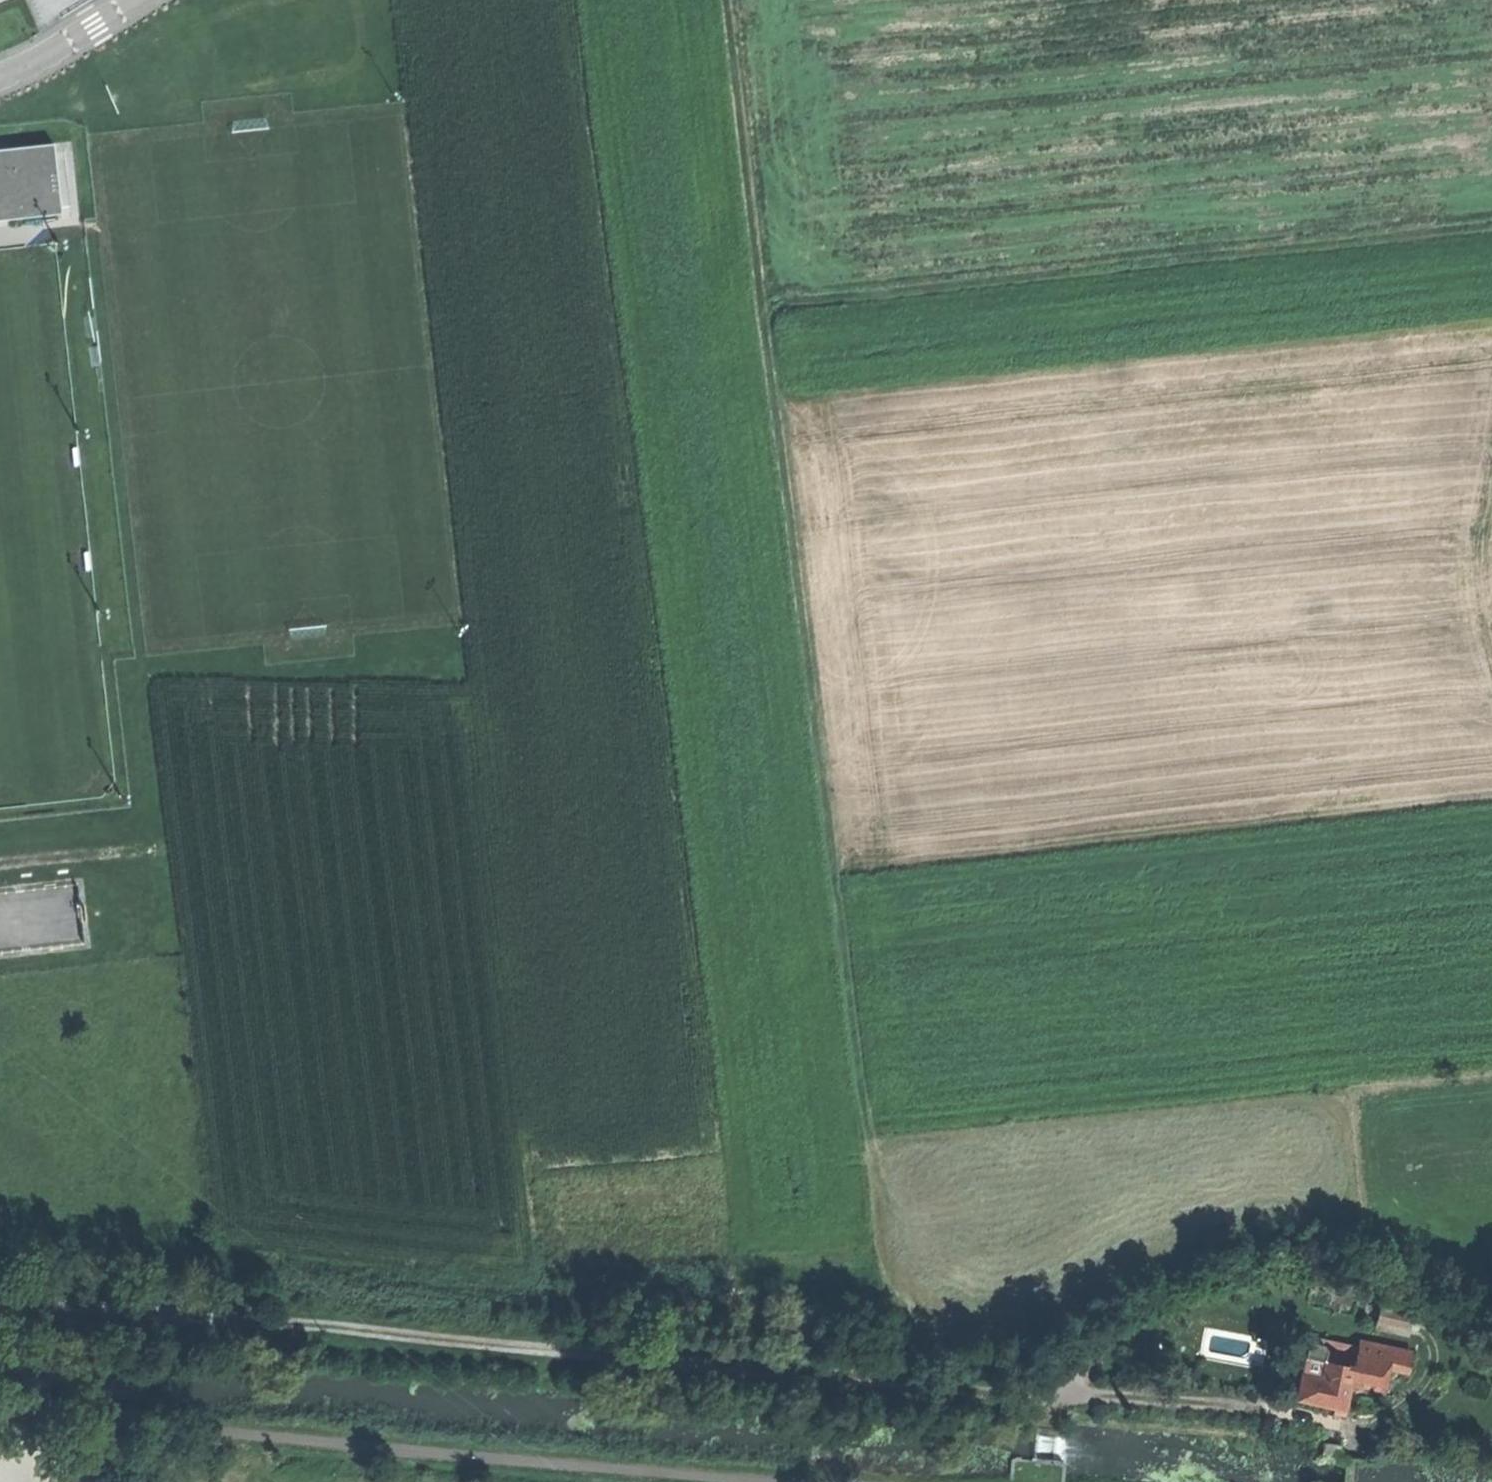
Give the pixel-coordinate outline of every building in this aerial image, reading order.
[(59,214),(52,144),(0,149),(0,220),(59,214)] [(1414,1315),(1382,1307),(1377,1324),(1410,1332),(1414,1315)] [(1359,1343),(1356,1362),(1387,1368),(1410,1372),(1414,1353),(1359,1343)] [(1356,1362),(1354,1371),(1351,1386),(1383,1392),(1387,1368),(1356,1362)] [(1304,1363),(1302,1377),(1323,1381),(1326,1366),(1304,1363)] [(1326,1366),(1323,1381),(1351,1386),(1354,1371),(1326,1366)] [(1297,1406),(1346,1415),(1351,1386),(1323,1381),(1302,1377),(1299,1392),(1297,1406)]
